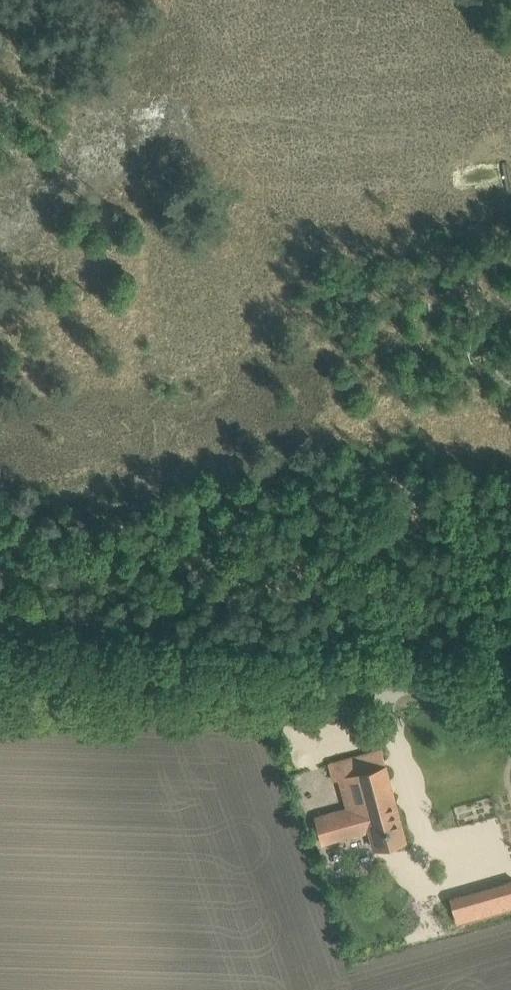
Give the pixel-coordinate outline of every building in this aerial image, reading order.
[(407,840),(387,768),(382,748),(330,762),(335,780),(340,779),(348,808),(317,816),(322,835),(324,842),(371,829),(376,848),(407,840)] [(391,910),(390,908),(376,911),(380,928),(395,925),(399,943),(462,929),(454,896),(391,910)]
